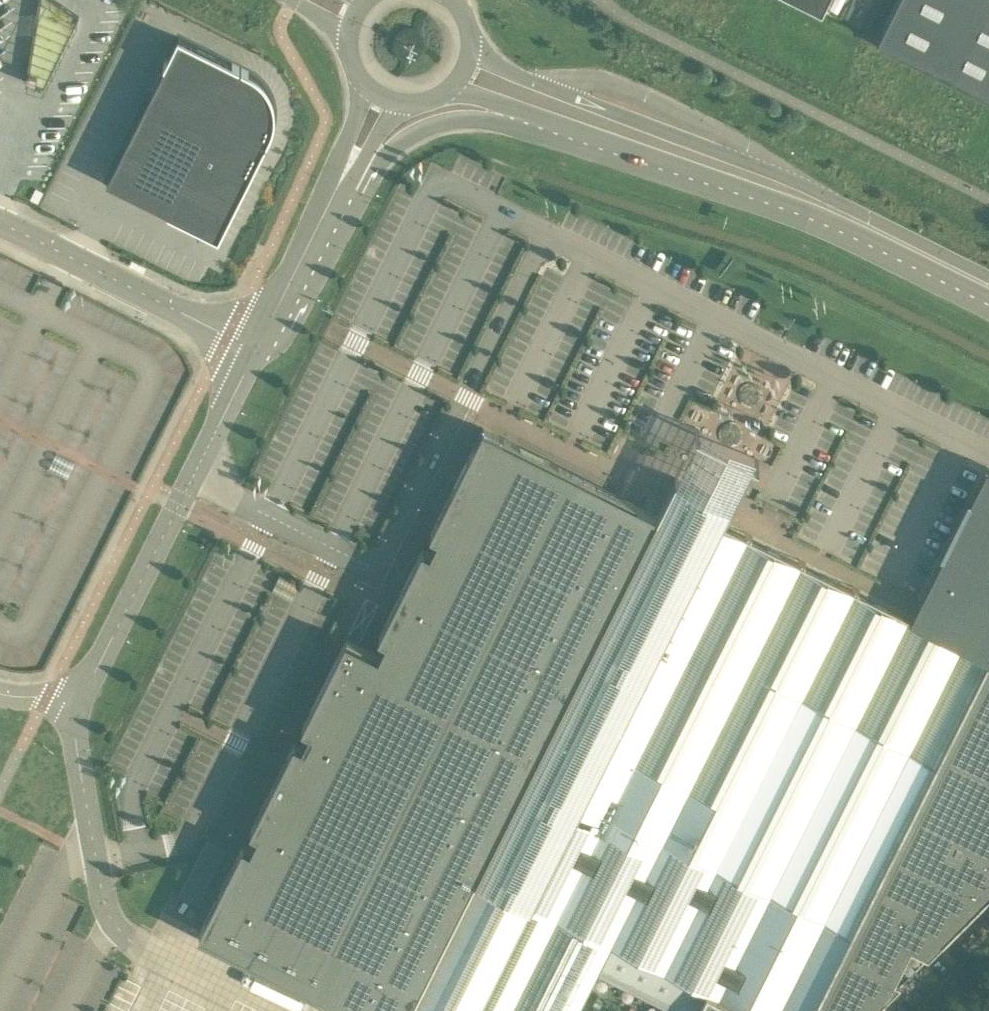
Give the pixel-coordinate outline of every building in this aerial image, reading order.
[(25,80),(44,85),(79,15),(57,0),(38,0),(25,80)] [(821,12),(827,0),(796,0),(821,12)] [(876,40),(988,96),(988,0),(896,0),(876,40)] [(178,35),(106,180),(109,181),(110,180),(127,189),(126,190),(167,210),(167,211),(174,214),(189,221),(188,222),(192,223),(199,226),(199,227),(202,229),(203,228),(218,236),(238,196),(257,156),(261,149),(265,142),(264,142),(265,140),(266,141),(269,133),(270,130),(271,126),(272,124),(273,121),(273,118),(273,116),(274,113),(274,111),(273,109),(273,106),(273,103),(272,101),(271,98),(270,94),(268,91),(267,89),(265,85),(264,84),(263,82),(261,81),(260,79),(258,77),(255,75),(253,74),(250,72),(248,71),(248,70),(240,66),(240,67),(239,66),(239,65),(232,62),(178,35)] [(130,256),(127,261),(143,269),(145,263),(130,256)] [(199,931),(359,1010),(407,1010),(656,513),(483,426),(430,532),(437,535),(430,549),(423,546),(386,620),(378,635),(385,638),(378,652),(346,636),(302,725),(308,728),(301,743),(295,739),(250,828),(257,832),(250,846),(243,842),(199,931)] [(988,889),(988,467),(986,465),(921,597),(912,615),(722,520),(730,504),(702,490),(675,476),(660,505),(656,513),(407,1010),(577,1010),(597,971),(664,1005),(661,1010),(867,1010),(988,889)] [(198,856),(179,894),(198,904),(226,848),(207,838),(198,856)]
